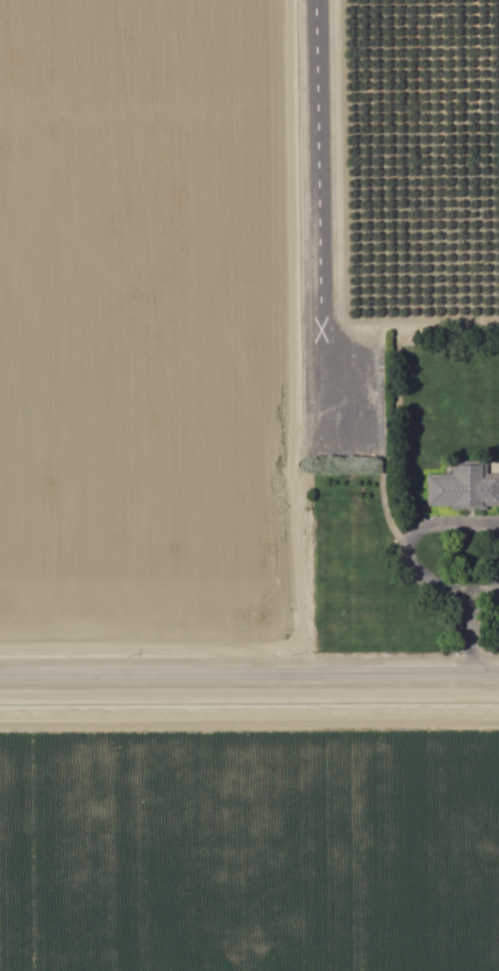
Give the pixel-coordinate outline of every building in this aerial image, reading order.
[(428,476),(498,475),(498,504),(429,505),(428,476)]
